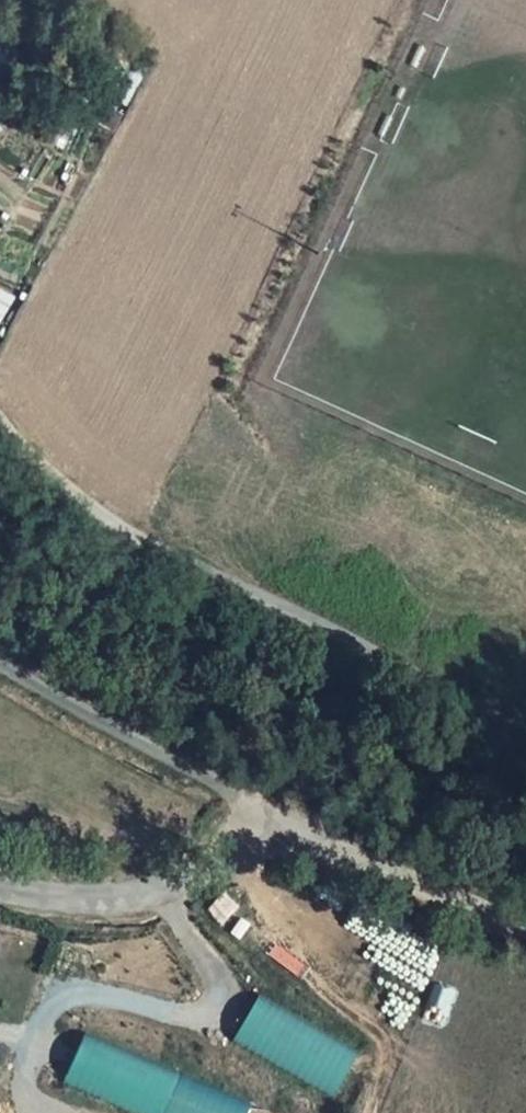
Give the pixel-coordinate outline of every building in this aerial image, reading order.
[(15,298),(0,289),(0,324),(15,298)] [(233,1037),(331,1096),(358,1052),(259,993),(233,1037)] [(142,1112),(174,1112),(189,1074),(81,1033),(62,1083),(142,1112)]
